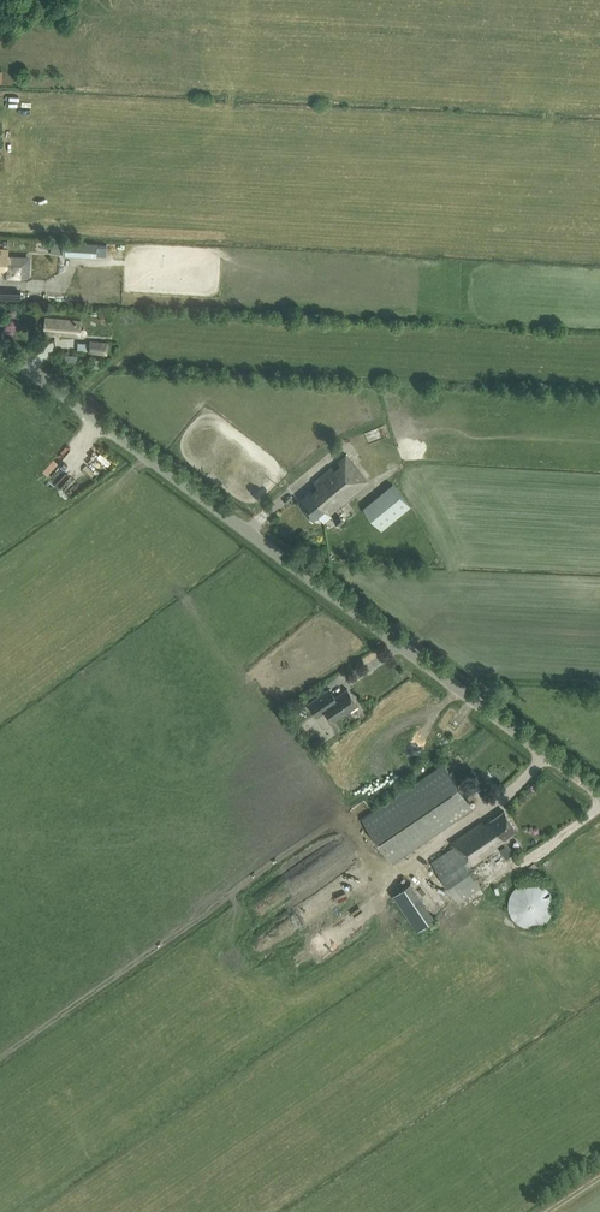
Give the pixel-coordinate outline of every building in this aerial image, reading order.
[(64,240),(63,255),(96,257),(97,243),(64,240)] [(0,250),(0,272),(8,272),(8,276),(28,276),(28,261),(7,260),(8,250),(0,250)] [(82,321),(46,318),(44,333),(55,334),(55,333),(80,335),(82,321)] [(108,342),(90,340),(89,353),(107,355),(108,342)] [(65,354),(65,363),(78,363),(78,355),(65,354)] [(370,435),(373,442),(381,438),(377,431),(370,435)] [(366,481),(347,457),(345,456),(313,482),(316,485),(298,501),(313,519),(325,509),(328,513),(366,481)] [(382,527),(413,507),(397,481),(366,501),(382,527)] [(351,521),(358,516),(350,506),(343,512),(351,521)] [(334,520),(339,526),(344,521),(339,515),(334,520)] [(330,688),(308,703),(317,716),(325,710),(332,722),(358,704),(347,688),(335,696),(330,688)] [(391,862),(473,808),(444,763),(362,817),(391,862)] [(514,853),(505,840),(504,838),(516,830),(504,811),(485,824),(483,821),(451,843),(453,846),(431,861),(458,901),(481,886),(469,867),(498,847),(506,858),(514,853)] [(416,922),(439,906),(423,883),(419,886),(410,873),(391,887),(416,922)] [(554,908),(554,904),(554,900),(553,896),(551,892),(549,889),(546,886),(543,884),(539,882),(535,881),(531,881),(527,881),(523,882),(520,884),(517,886),(514,889),(511,892),(510,896),(509,900),(508,904),(509,908),(510,911),(511,915),(513,918),(516,921),(519,923),(522,925),(525,926),(529,927),(533,927),(537,926),(540,925),(544,923),(547,921),(549,918),(551,915),(553,911),(554,908)] [(322,892),(308,904),(315,912),(329,900),(322,892)] [(297,928),(310,919),(300,906),(288,915),(297,928)]
